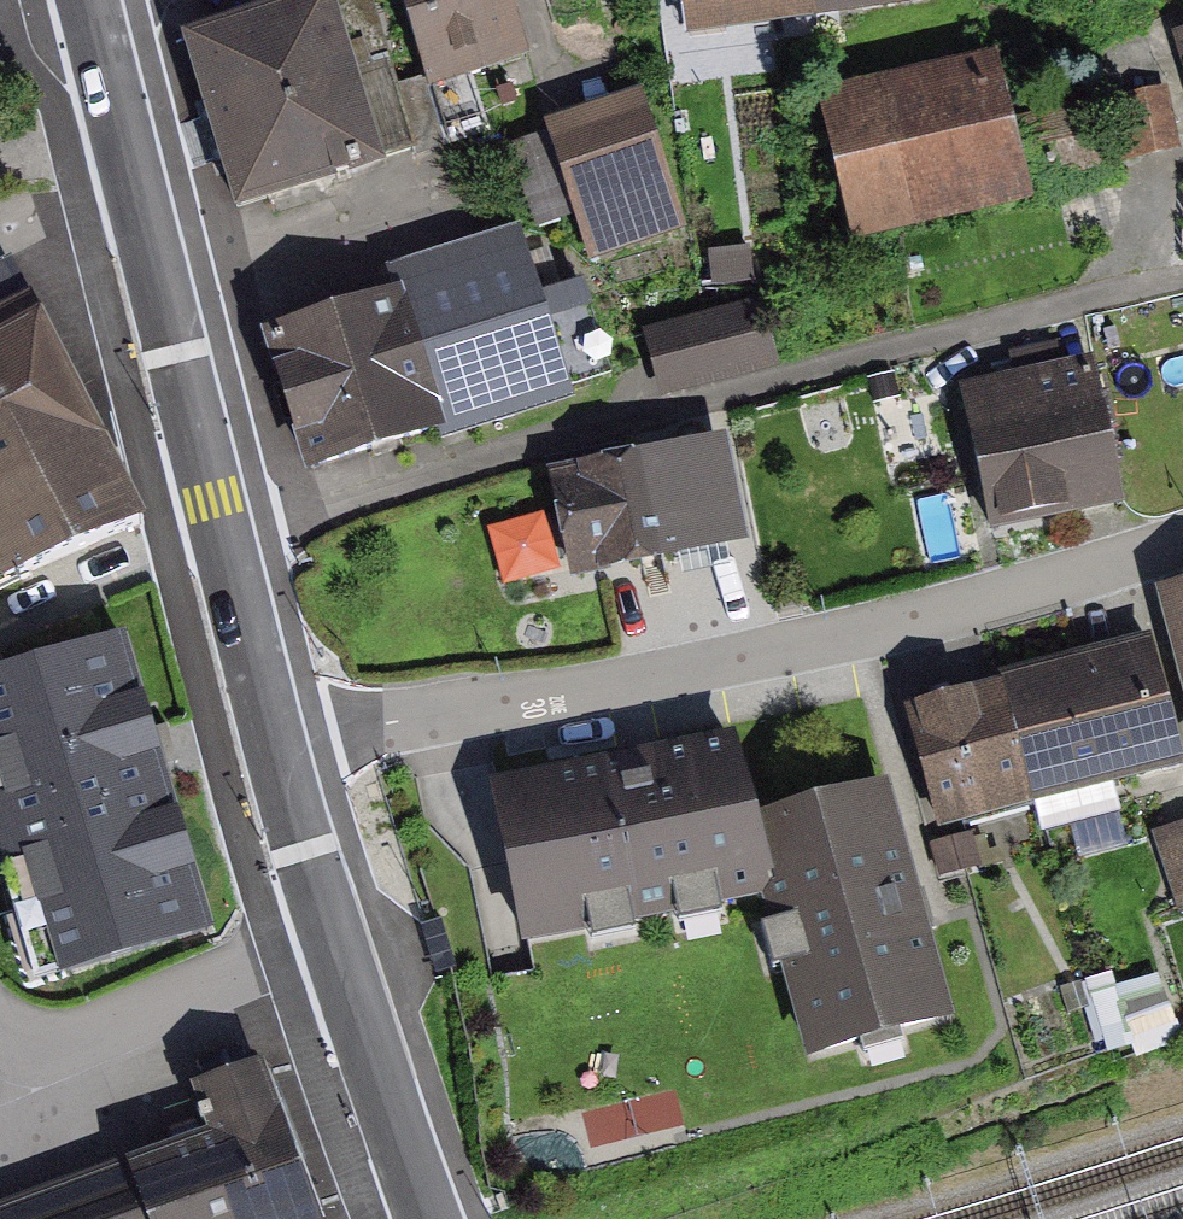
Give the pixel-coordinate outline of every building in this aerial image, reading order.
[(187,38),(232,206),(390,164),(346,0),(327,0),(187,38)] [(429,82),(533,55),(519,0),(408,0),(429,82)] [(693,30),(927,7),(927,0),(690,0),(693,30)] [(1000,64),(834,98),(863,245),(1032,210),(1028,193),(1118,175),(1116,164),(1177,152),(1164,91),(1012,122),(1000,64)] [(645,95),(555,124),(596,254),(686,225),(645,95)] [(393,297),(261,338),(305,481),(443,439),(445,446),(576,405),(573,392),(612,380),(583,287),(542,300),(519,229),(385,271),(393,297)] [(140,520),(16,264),(0,272),(0,587),(140,520)] [(765,305),(651,330),(665,391),(779,366),(765,305)] [(1093,361),(957,390),(988,537),(1124,508),(1093,361)] [(656,454),(576,470),(580,488),(552,494),(571,586),(604,579),(679,564),(656,454)] [(1157,594),(1182,694),(1182,587),(1157,594)] [(213,928),(123,628),(0,664),(0,785),(57,974),(213,928)] [(1001,681),(1002,686),(1020,755),(1033,802),(1034,809),(1182,770),(1182,766),(1182,763),(1170,716),(1151,642),(1001,681)] [(937,834),(1034,809),(1033,802),(1020,755),(1002,686),(905,711),(937,834)] [(736,735),(487,787),(522,953),(771,901),(755,824),(736,735)] [(806,1067),(954,1027),(891,787),(755,824),(771,901),(806,1067)] [(1152,835),(1179,916),(1182,915),(1182,825),(1152,835)] [(0,1208),(0,1218),(321,1218),(262,1060),(189,1086),(206,1132),(0,1208)]
